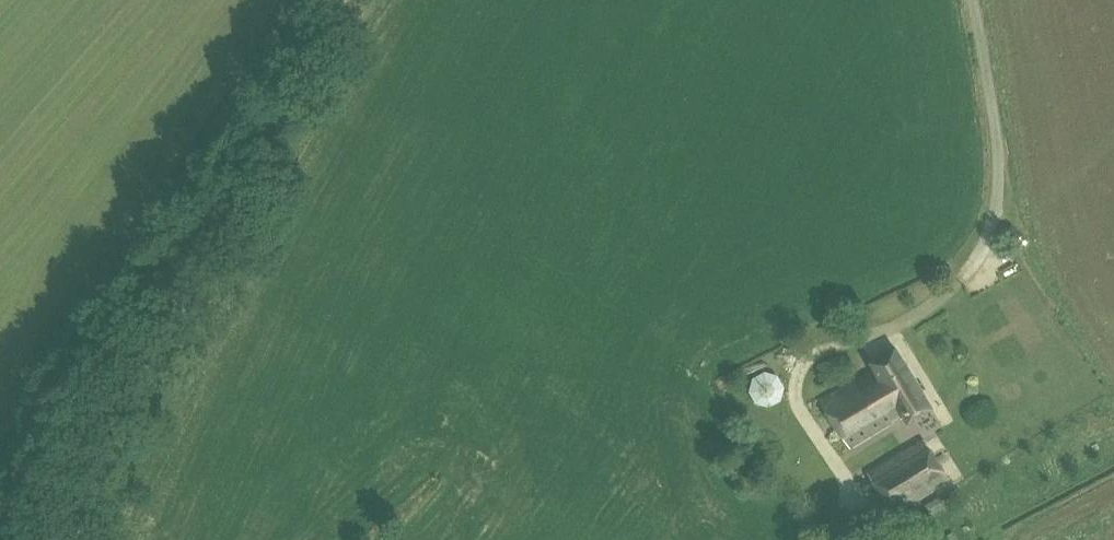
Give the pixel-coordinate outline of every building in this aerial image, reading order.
[(878,322),(896,317),(893,306),(875,311),(878,322)] [(897,428),(907,422),(906,421),(930,407),(895,347),(872,361),(877,370),(824,400),(851,445),(893,421),(897,428)] [(754,383),(765,405),(792,392),(781,370),(754,383)] [(895,513),(951,479),(924,437),(867,471),(895,513)]
